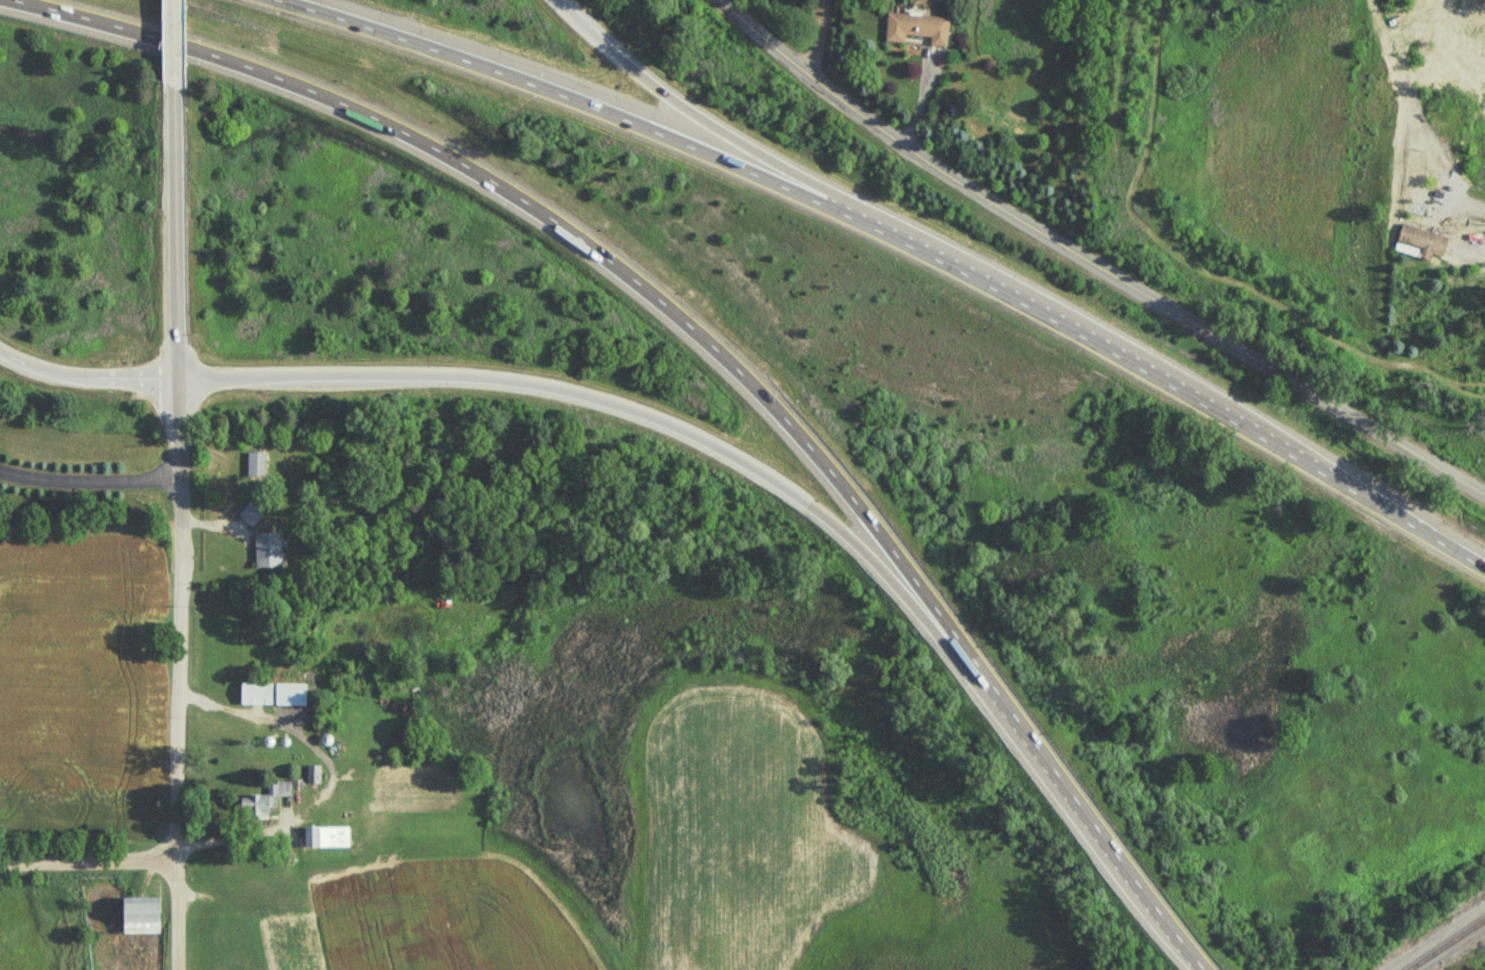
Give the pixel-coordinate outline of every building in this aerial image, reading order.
[(946,46),(948,17),(886,13),(884,41),(903,43),(904,35),(929,36),(928,45),(946,46)] [(1425,175),(1425,158),(1409,158),(1409,175),(1425,175)] [(1449,238),(1402,224),(1394,251),(1429,261),(1431,255),(1443,258),(1449,238)] [(246,449),(246,474),(262,474),(262,448),(246,449)] [(250,524),(261,511),(248,500),(237,513),(250,524)] [(255,565),(277,564),(276,530),(253,531),(255,565)] [(239,703),(270,702),(270,689),(238,690),(239,703)] [(282,743),(285,742),(287,739),(287,736),(285,733),(282,732),(279,733),(277,736),(277,739),(279,742),(282,743)] [(325,743),(328,742),(330,739),(330,736),(328,733),(324,732),(321,733),(319,736),(319,739),(321,742),(325,743)] [(265,745),(269,744),(271,741),(270,738),(268,735),(265,734),(262,735),(260,738),(260,741),(262,744),(265,745)] [(319,766),(307,766),(306,784),(319,784),(319,766)] [(267,819),(267,809),(275,809),(275,798),(291,798),(291,782),(266,783),(266,796),(238,797),(238,819),(267,819)] [(301,823),(302,843),(316,843),(315,823),(301,823)] [(121,896),(122,931),(156,931),(156,895),(121,896)]
